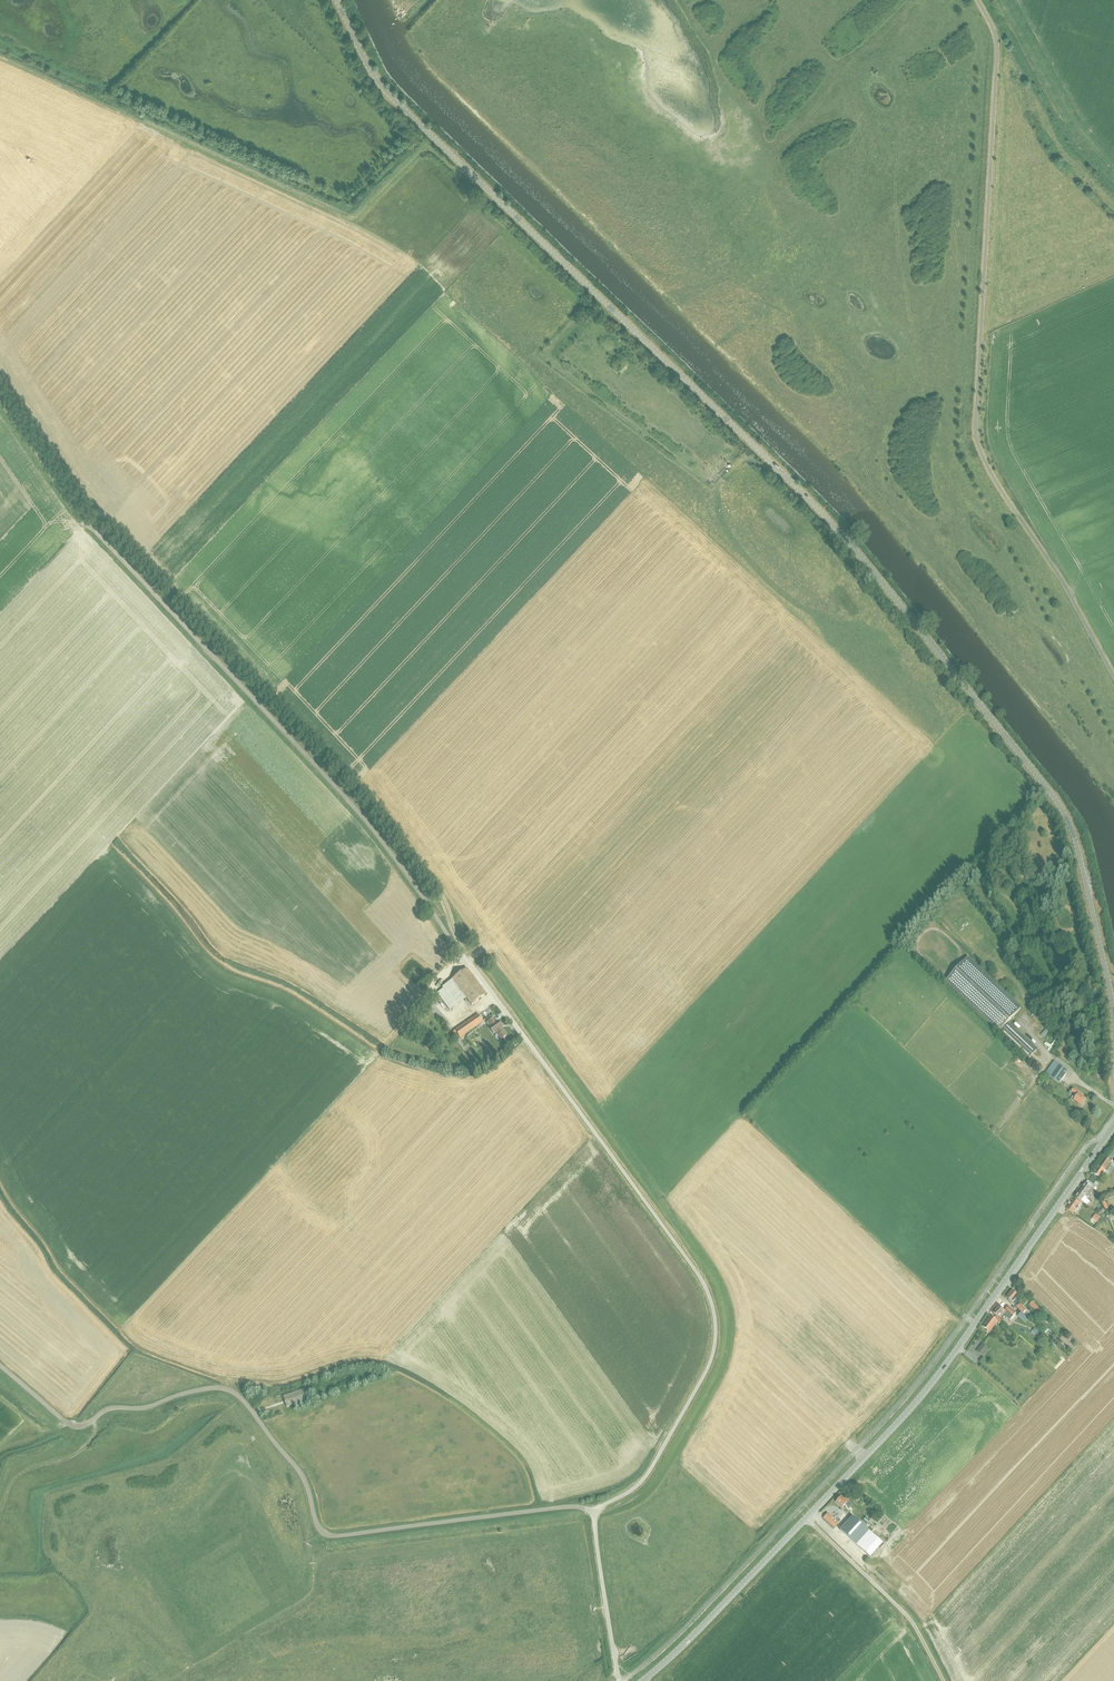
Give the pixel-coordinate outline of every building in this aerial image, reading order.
[(1029,1059),(1036,1050),(1007,1023),(1021,1008),(967,958),(945,981),(999,1032),(999,1031),(1029,1059)] [(443,988),(437,993),(450,1010),(465,999),(466,998),(471,1004),(471,1005),(486,994),(467,968),(442,987),(443,988)] [(464,1035),(483,1021),(478,1014),(452,1032),(457,1039),(460,1038),(461,1039),(465,1036),(464,1035)] [(506,1035),(501,1028),(502,1028),(498,1021),(496,1022),(493,1018),(487,1022),(490,1026),(489,1027),(493,1034),(496,1032),(501,1039),(506,1035)] [(1045,1074),(1049,1077),(1059,1084),(1068,1070),(1054,1060),(1045,1074)] [(1086,1099),(1081,1096),(1082,1095),(1073,1088),(1071,1092),(1074,1094),(1072,1097),(1074,1099),(1074,1100),(1081,1105),(1086,1099)] [(1100,1178),(1111,1162),(1105,1157),(1093,1174),(1100,1178)] [(1092,1192),(1091,1191),(1094,1187),(1093,1185),(1088,1181),(1085,1184),(1075,1198),(1080,1202),(1085,1196),(1088,1198),(1092,1192)] [(1077,1206),(1079,1203),(1074,1199),(1067,1209),(1076,1216),(1077,1215),(1074,1213),(1076,1209),(1077,1210),(1079,1207),(1077,1206)] [(1095,1214),(1092,1219),(1098,1222),(1101,1218),(1095,1214)] [(1025,1315),(1028,1312),(1015,1300),(1019,1296),(1012,1290),(1006,1297),(1017,1306),(1016,1307),(1025,1315)] [(1002,1301),(993,1313),(999,1318),(1001,1319),(1004,1315),(1010,1320),(1016,1313),(1002,1301)] [(1001,1321),(1000,1320),(996,1316),(994,1319),(991,1317),(983,1327),(987,1330),(987,1331),(989,1333),(997,1323),(999,1324),(1001,1321)] [(976,1351),(983,1356),(989,1348),(983,1342),(976,1351)] [(283,1396),(287,1407),(308,1400),(304,1389),(283,1396)] [(841,1496),(836,1502),(842,1508),(845,1505),(849,1509),(853,1505),(846,1498),(844,1500),(841,1496)] [(823,1518),(834,1528),(838,1522),(827,1513),(823,1518)] [(852,1516),(840,1530),(856,1545),(869,1531),(852,1516)] [(869,1531),(856,1545),(870,1557),(882,1543),(869,1531)]
